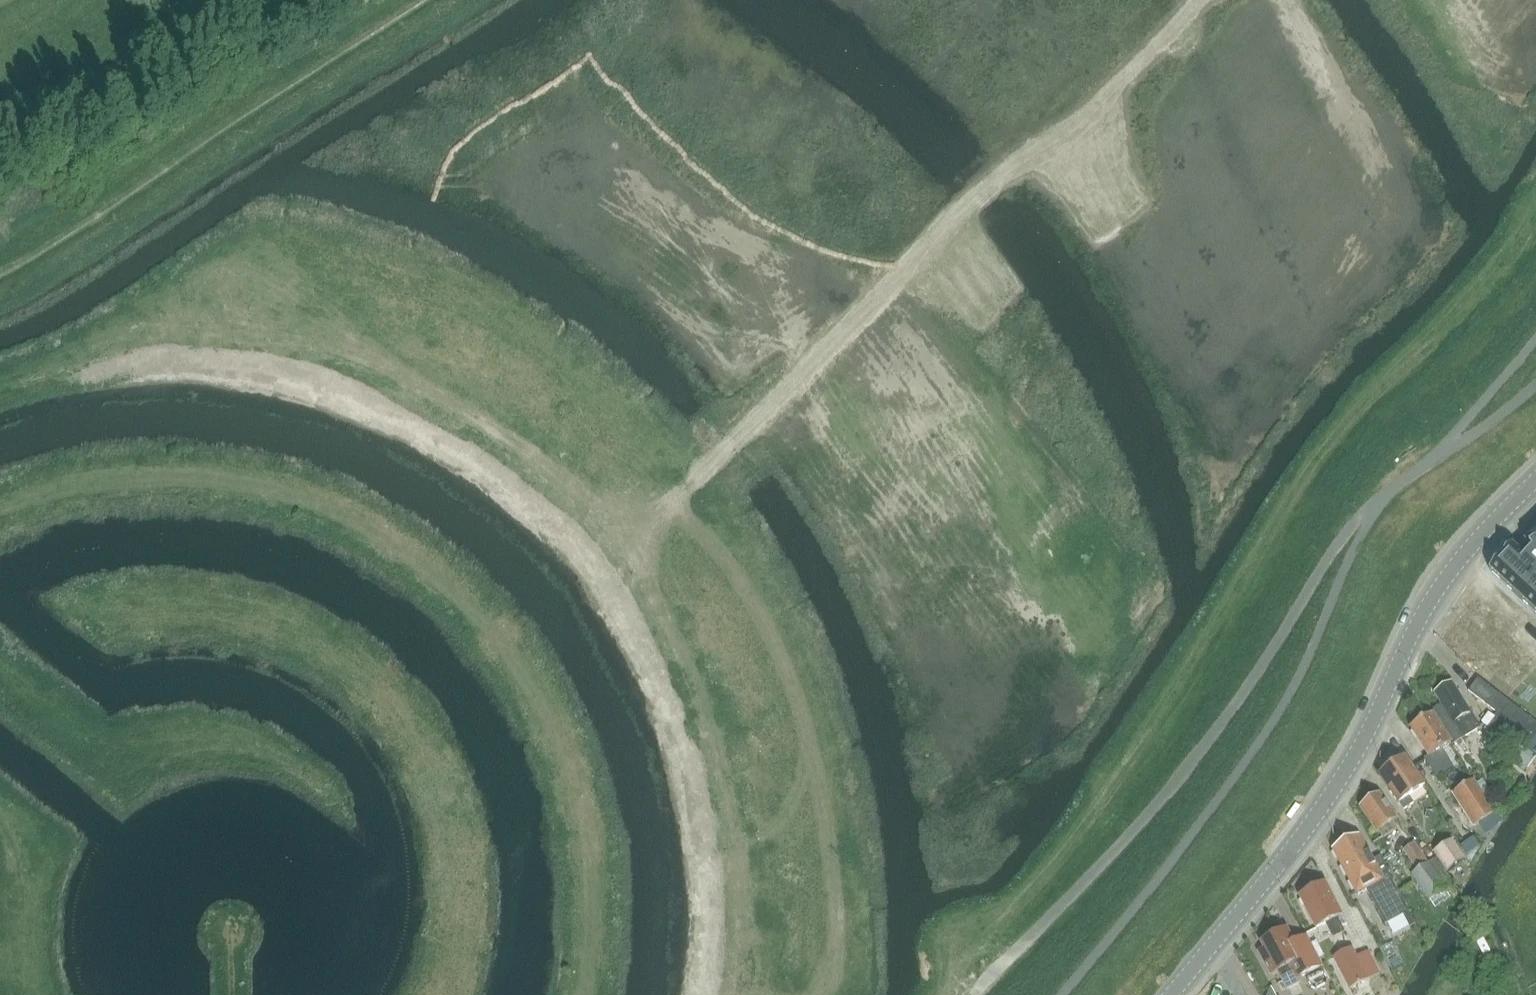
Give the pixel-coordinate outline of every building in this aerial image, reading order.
[(1483,563),(1535,613),(1535,523),(1523,536),(1527,541),(1526,542),(1533,551),(1525,557),(1511,543),(1483,563)] [(1498,712),(1485,729),(1496,737),(1509,720),(1512,723),(1505,733),(1526,748),(1535,735),(1535,722),(1478,678),(1469,691),(1498,712)] [(1454,743),(1480,728),(1451,683),(1436,693),(1443,704),(1431,710),(1432,713),(1434,712),(1454,743)] [(1444,749),(1452,744),(1432,713),(1411,727),(1431,758),(1432,757),(1440,769),(1451,762),(1444,749)] [(1395,764),(1379,775),(1398,803),(1399,803),(1404,810),(1413,803),(1409,796),(1425,785),(1406,757),(1402,760),(1397,760),(1395,764)] [(1475,827),(1495,814),(1474,780),(1454,792),(1475,827)] [(1392,822),(1397,819),(1380,794),(1360,807),(1377,832),(1379,831),(1383,838),(1397,829),(1392,822)] [(1385,924),(1409,912),(1390,877),(1381,857),(1373,861),(1359,836),(1333,850),(1359,898),(1363,896),(1361,892),(1366,889),(1385,924)] [(1435,858),(1447,874),(1462,863),(1466,861),(1452,841),(1434,853),(1437,857),(1435,858)] [(1455,886),(1447,874),(1435,858),(1428,863),(1427,864),(1414,844),(1404,851),(1417,870),(1411,875),(1429,901),(1436,911),(1451,899),(1447,891),(1455,886)] [(1333,938),(1344,932),(1337,918),(1341,915),(1325,884),(1300,896),(1316,928),(1326,923),(1333,938)] [(1408,913),(1402,916),(1409,929),(1415,926),(1408,913)] [(1307,937),(1294,944),(1286,929),(1262,942),(1266,951),(1261,953),(1260,951),(1259,952),(1270,974),(1277,971),(1287,989),(1299,982),(1301,975),(1308,972),(1321,965),(1307,937)] [(1481,942),(1471,947),(1481,967),(1491,962),(1481,942)] [(1352,948),(1333,957),(1350,989),(1368,979),(1367,977),(1376,973),(1368,955),(1358,960),(1352,948)] [(1267,994),(1275,994),(1271,986),(1267,994)]
